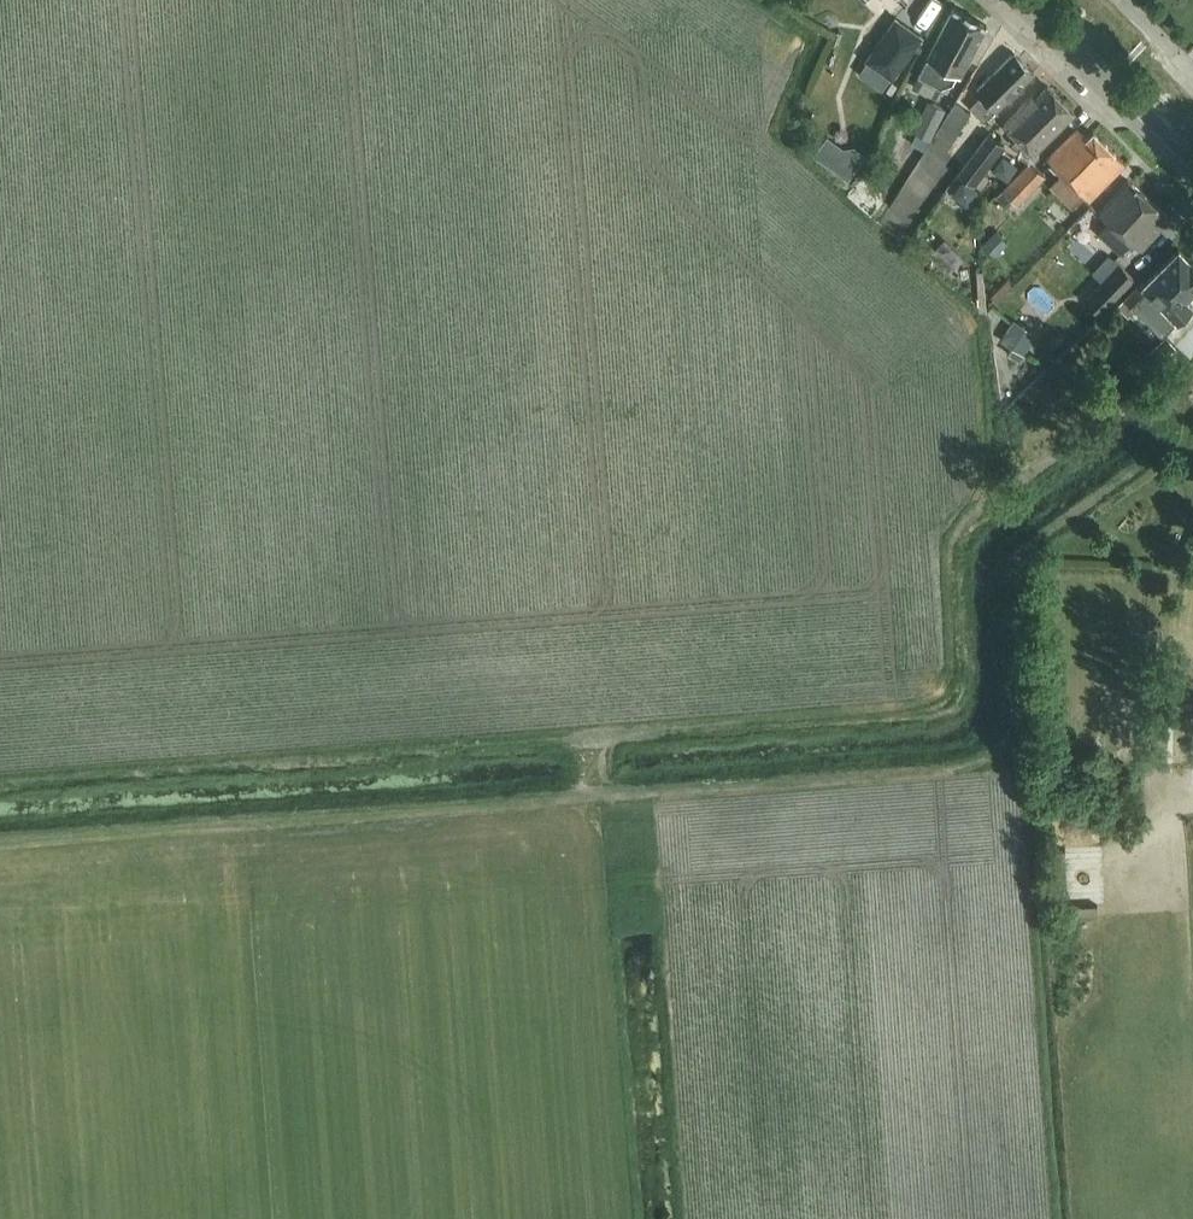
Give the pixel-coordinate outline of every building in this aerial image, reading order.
[(959,74),(986,25),(953,7),(917,74),(922,77),(916,89),(924,93),(922,97),(933,103),(942,86),(952,82),(957,73),(959,74)] [(893,77),(922,37),(894,18),(866,58),(893,77)] [(985,121),(1034,72),(1014,52),(981,85),(986,89),(969,106),(985,121)] [(1033,152),(1073,112),(1048,86),(1027,107),(1025,104),(1005,124),(1033,152)] [(952,140),(970,112),(954,101),(936,129),(952,140)] [(930,140),(945,110),(931,103),(916,133),(930,140)] [(1088,199),(1124,164),(1093,133),(1087,139),(1077,130),(1048,159),(1088,199)] [(1004,144),(988,132),(956,173),(972,185),(1004,144)] [(848,176),(863,155),(853,148),(844,149),(832,165),(848,176)] [(1046,174),(1030,159),(996,196),(1007,206),(1013,199),(1018,204),(1046,174)] [(1100,211),(1110,221),(1098,234),(1119,254),(1131,241),(1141,249),(1171,217),(1128,180),(1100,211)] [(1192,289),(1192,262),(1191,262),(1179,249),(1142,284),(1139,282),(1116,304),(1126,315),(1149,293),(1175,320),(1191,305),(1184,298),(1192,289)] [(1101,313),(1135,278),(1111,253),(1092,272),(1102,281),(1085,297),(1101,313)] [(961,293),(990,306),(999,286),(970,272),(961,293)] [(1037,335),(1013,319),(1000,339),(1012,347),(1008,353),(1019,359),(1023,354),(1024,355),(1037,335)] [(1152,370),(1176,347),(1165,336),(1141,358),(1152,370)]
